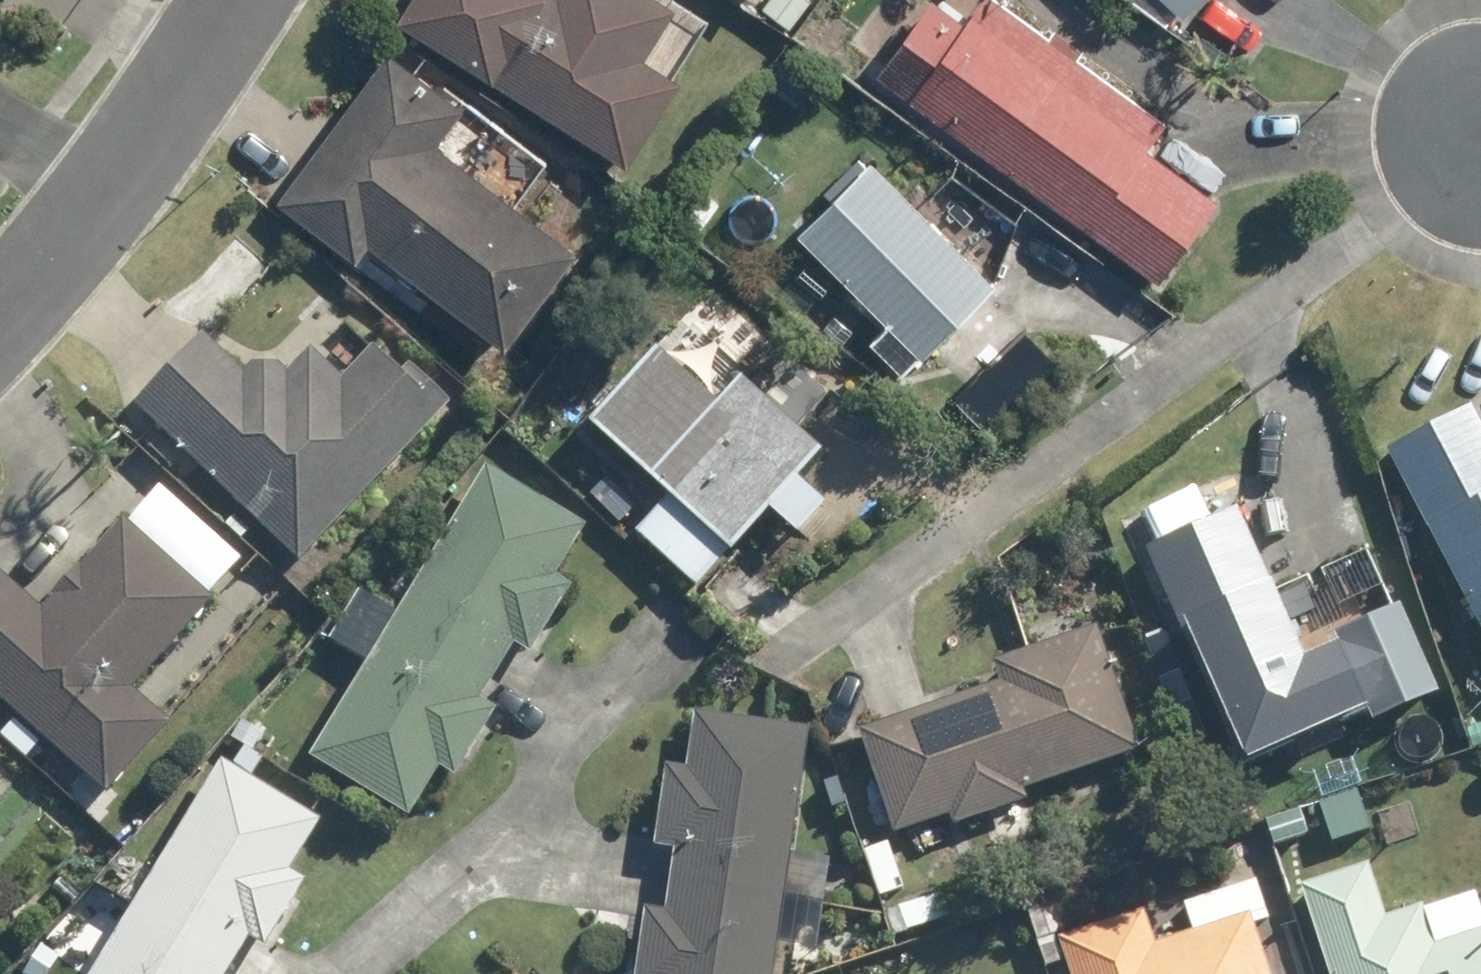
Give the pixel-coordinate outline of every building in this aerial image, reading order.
[(623,168),(677,81),(644,60),(674,13),(653,0),(548,0),(545,3),(540,0),(413,0),(397,26),(623,168)] [(776,13),(800,30),(819,4),(813,0),(785,0),(776,13)] [(1197,21),(1216,0),(1174,0),(1197,21)] [(1227,209),(1156,156),(1174,131),(1001,3),(978,36),(942,9),(887,82),(1167,290),(1227,209)] [(399,59),(287,203),(364,264),(378,246),(510,349),(584,254),(447,148),(473,116),(399,59)] [(1005,291),(881,169),(811,240),(899,328),(880,347),(914,380),(932,362),(934,364),(997,298),(1005,291)] [(686,183),(661,216),(692,240),(716,208),(686,183)] [(221,347),(154,417),(318,575),(468,419),(427,380),(419,387),(391,360),(362,391),(329,359),(305,385),(296,376),(275,378),(264,389),(221,347)] [(681,503),(648,539),(707,594),(833,460),(756,386),(727,417),(669,362),(605,431),(681,503)] [(1480,610),(1480,422),(1403,464),(1480,610)] [(510,676),(515,669),(526,651),(566,584),(597,534),(498,473),(411,615),(510,676)] [(1155,565),(1253,776),(1387,714),(1359,651),(1315,671),(1246,522),(1155,565)] [(221,609),(132,527),(49,618),(0,573),(0,702),(111,804),(176,731),(140,698),(221,609)] [(356,591),(342,614),(361,625),(375,603),(356,591)] [(321,762),(420,822),(451,773),(491,707),(510,676),(411,615),(321,762)] [(869,737),(904,838),(961,820),(1034,795),(1149,755),(1108,635),(1008,669),(1013,688),(869,737)] [(708,721),(683,891),(791,907),(817,738),(708,721)] [(44,752),(20,727),(5,743),(30,767),(44,752)] [(239,973),(243,973),(259,948),(301,883),(332,833),(235,772),(145,915),(239,973)] [(818,791),(827,815),(846,808),(837,784),(818,791)] [(1363,801),(1327,812),(1340,850),(1376,839),(1363,801)] [(1313,811),(1282,823),(1290,848),(1322,837),(1313,811)] [(14,863),(0,850),(0,878),(14,863)] [(1306,890),(1334,973),(1480,973),(1480,939),(1443,951),(1430,913),(1393,925),(1374,866),(1306,890)] [(1080,973),(1276,973),(1261,929),(1275,923),(1263,885),(1189,908),(1199,937),(1161,949),(1151,917),(1070,943),(1080,973)] [(670,973),(781,973),(788,925),(791,907),(683,891),(670,973)] [(934,900),(898,912),(908,942),(945,928),(934,900)] [(811,905),(795,904),(794,923),(810,924),(811,905)] [(145,915),(109,973),(239,973),(145,915)] [(22,973),(46,973),(55,961),(37,950),(22,973)]
